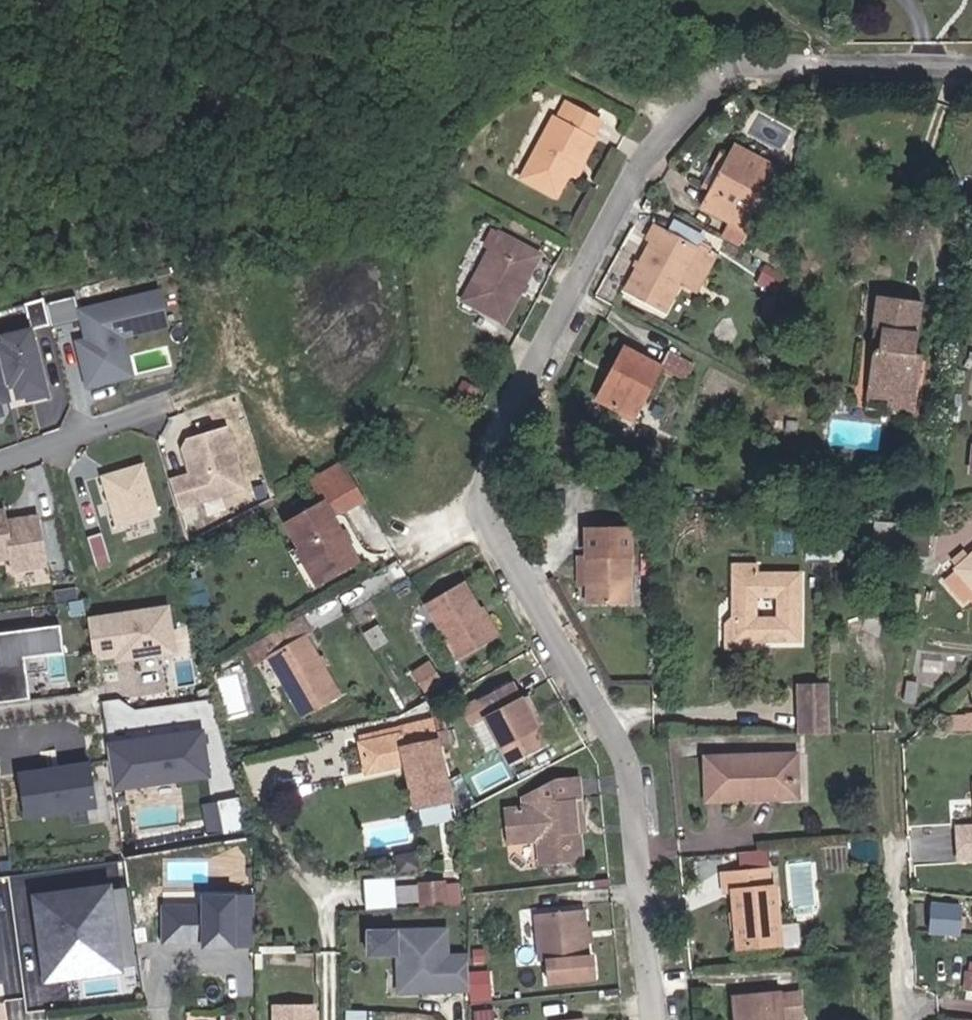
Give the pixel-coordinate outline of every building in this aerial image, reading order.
[(550,201),(560,180),(570,163),(580,167),(591,145),(584,142),(593,124),(566,111),(558,127),(549,123),(516,185),(550,201)] [(735,235),(771,173),(731,150),(723,163),(704,196),(713,202),(704,217),(735,235)] [(715,159),(696,191),(704,196),(723,163),(715,159)] [(572,185),(580,167),(570,163),(560,180),(572,185)] [(695,211),(704,217),(713,202),(704,196),(695,211)] [(697,245),(653,228),(630,290),(674,307),(684,280),(697,245)] [(497,331),(526,277),(517,273),(526,255),(493,238),(456,309),(497,331)] [(701,287),(717,246),(698,239),(696,244),(697,245),(684,280),(701,287)] [(536,259),(526,255),(517,273),(526,277),(536,259)] [(172,327),(162,287),(78,307),(85,337),(76,339),(88,388),(136,377),(126,338),(172,327)] [(850,397),(904,401),(911,350),(903,349),(910,301),(862,296),(857,339),(867,340),(867,351),(855,351),(850,397)] [(17,398),(50,391),(36,324),(0,332),(3,341),(0,341),(0,355),(8,383),(10,387),(15,387),(17,398)] [(594,400),(630,418),(657,370),(619,349),(594,400)] [(0,355),(0,416),(6,414),(4,402),(13,399),(10,387),(8,383),(0,355)] [(689,368),(666,355),(657,370),(680,383),(689,368)] [(902,416),(904,401),(850,397),(848,410),(902,416)] [(248,489),(230,426),(188,436),(182,448),(189,472),(170,478),(179,510),(248,489)] [(963,449),(959,475),(971,477),(971,450),(963,449)] [(161,515),(144,461),(100,474),(117,528),(161,515)] [(304,565),(308,563),(317,579),(350,561),(318,501),(280,522),(304,565)] [(0,509),(0,565),(6,564),(10,589),(51,583),(40,514),(8,519),(6,508),(0,509)] [(917,556),(921,520),(892,516),(890,532),(870,529),(867,549),(917,556)] [(102,533),(87,538),(96,566),(111,562),(102,533)] [(628,538),(583,536),(583,600),(628,600),(628,538)] [(762,618),(764,616),(767,616),(768,616),(772,622),(795,622),(796,555),(754,555),(754,546),(729,546),(729,605),(729,610),(740,622),(745,622),(760,621),(762,618)] [(939,561),(948,571),(963,559),(954,548),(939,561)] [(964,589),(971,599),(971,551),(963,559),(948,571),(950,573),(938,584),(953,600),(957,596),(964,589)] [(308,584),(317,579),(308,563),(304,565),(299,568),(308,584)] [(460,662),(491,644),(474,614),(481,610),(465,583),(426,605),(460,662)] [(964,589),(957,596),(969,609),(971,606),(971,599),(964,589)] [(722,629),(745,629),(745,622),(740,622),(729,610),(729,605),(722,604),(722,629)] [(177,653),(170,605),(88,617),(94,661),(114,658),(115,663),(177,653)] [(481,610),(474,614),(491,644),(502,638),(484,608),(481,610)] [(60,626),(0,634),(0,701),(31,697),(25,656),(64,651),(60,626)] [(304,638),(270,659),(304,719),(337,700),(304,638)] [(417,672),(429,686),(444,673),(432,659),(417,672)] [(919,680),(905,679),(904,702),(918,702),(919,680)] [(473,727),(485,720),(502,748),(512,766),(547,746),(512,684),(464,711),(473,727)] [(794,735),(823,733),(823,707),(823,684),(794,684),(794,735)] [(354,780),(409,771),(418,811),(447,806),(432,720),(404,725),(405,735),(384,738),(383,729),(343,736),(354,780)] [(502,748),(485,720),(473,727),(489,755),(502,748)] [(213,778),(205,728),(110,741),(118,791),(213,778)] [(786,791),(783,752),(695,760),(699,806),(753,801),(753,794),(786,791)] [(98,808),(92,761),(18,772),(24,818),(98,808)] [(540,859),(575,857),(569,782),(551,781),(516,799),(516,806),(505,805),(507,835),(539,834),(540,859)] [(207,800),(208,831),(242,828),(240,798),(207,800)] [(918,861),(950,862),(951,825),(919,825),(918,861)] [(957,826),(958,858),(971,858),(971,826),(957,826)] [(758,870),(717,874),(719,891),(730,889),(732,905),(737,904),(739,942),(773,940),(768,884),(759,885),(758,870)] [(126,971),(113,882),(32,893),(45,982),(126,971)] [(443,883),(419,885),(420,900),(420,907),(445,906),(443,883)] [(396,903),(420,900),(419,885),(395,886),(396,903)] [(237,946),(239,894),(203,892),(203,904),(162,903),(162,943),(203,943),(203,947),(237,946)] [(583,910),(538,912),(539,958),(545,958),(545,980),(590,978),(591,956),(585,956),(583,910)] [(960,942),(964,912),(945,910),(941,940),(960,942)] [(400,955),(400,992),(475,992),(475,951),(457,950),(457,927),(367,926),(367,955),(400,955)] [(968,963),(966,973),(964,972),(962,990),(971,991),(971,964),(968,963)] [(743,1012),(751,1013),(751,1019),(813,1019),(814,998),(793,997),(793,996),(744,993),(743,1012)] [(318,1004),(273,1004),(273,1019),(318,1019),(318,1004)] [(347,1010),(346,1019),(367,1019),(367,1011),(347,1010)] [(479,1019),(499,1019),(499,1010),(479,1010),(479,1019)]
